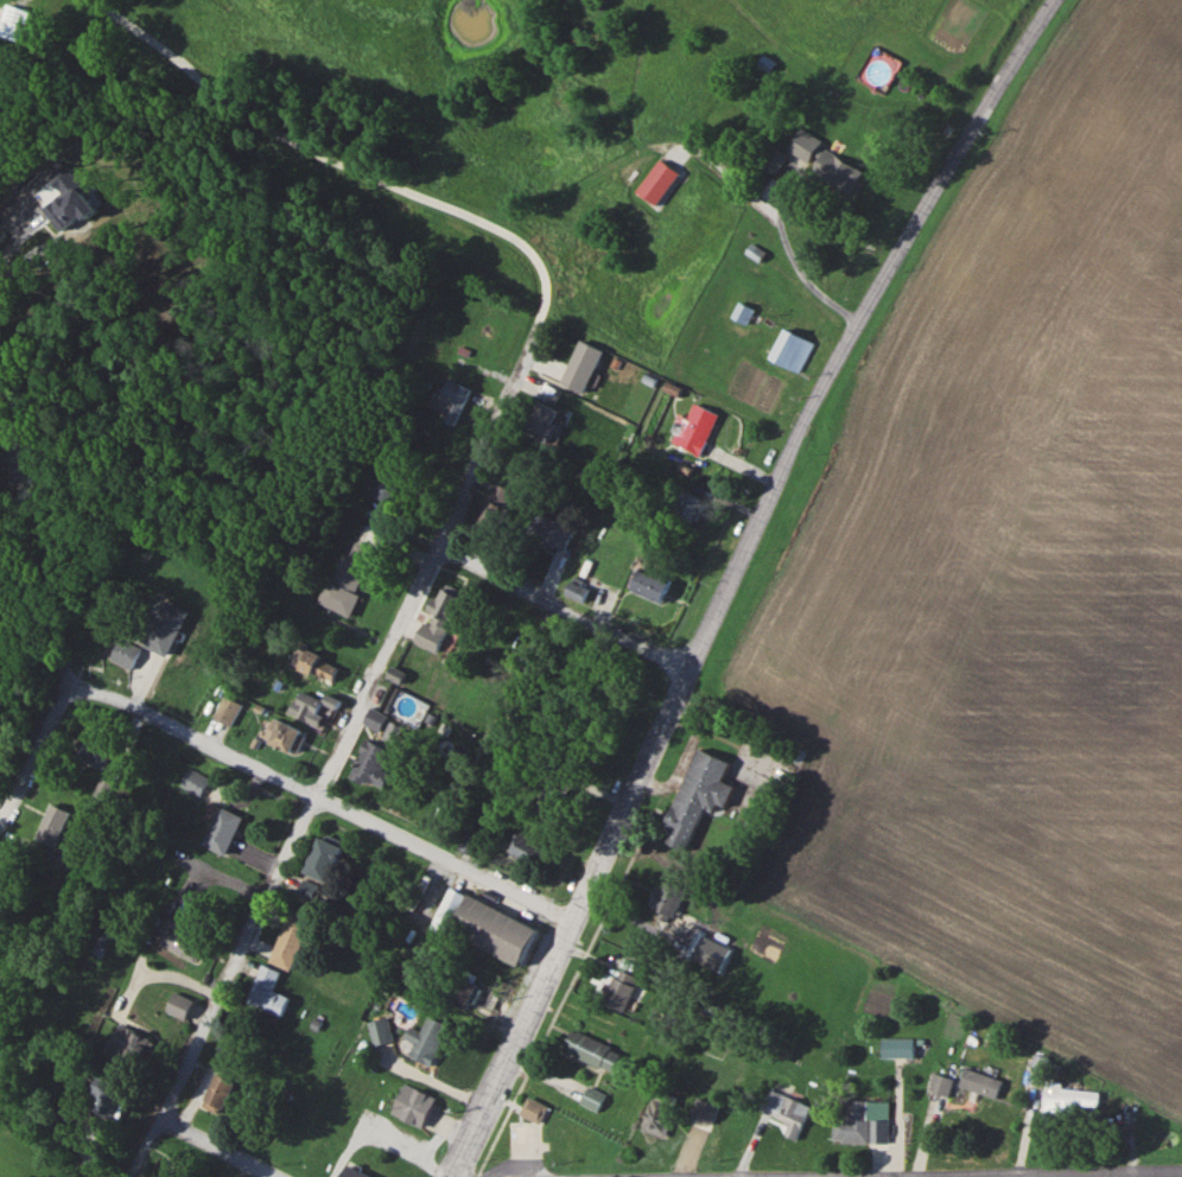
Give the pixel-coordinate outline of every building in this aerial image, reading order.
[(9,4),(0,32),(0,35),(22,42),(32,11),(9,4)] [(809,164),(823,141),(801,128),(787,150),(809,164)] [(865,172),(825,148),(812,171),(852,194),(865,172)] [(661,206),(681,171),(659,159),(640,193),(661,206)] [(44,210),(65,232),(83,215),(88,220),(100,208),(81,188),(84,185),(64,164),(49,178),(62,192),(44,210)] [(754,308),(738,302),(731,318),(747,324),(754,308)] [(769,359),(799,373),(813,342),(783,328),(769,359)] [(561,382),(585,394),(605,351),(581,340),(561,382)] [(436,387),(428,406),(444,414),(442,420),(455,426),(471,389),(448,379),(443,390),(436,387)] [(547,444),(561,410),(537,401),(524,434),(547,444)] [(700,456),(719,414),(694,403),(687,418),(678,414),(670,432),(675,434),(671,443),(700,456)] [(372,496),(393,503),(404,472),(382,465),(372,496)] [(496,531),(512,489),(492,482),(477,524),(496,531)] [(705,499),(686,492),(678,512),(697,520),(705,499)] [(531,539),(567,551),(575,528),(539,516),(531,539)] [(352,617),(360,595),(357,593),(373,549),(345,539),(321,606),(352,617)] [(671,583),(640,569),(631,589),(661,603),(671,583)] [(414,643),(439,654),(464,597),(441,587),(431,611),(435,613),(430,625),(423,622),(414,643)] [(145,647),(169,657),(189,611),(156,597),(156,599),(163,603),(145,647)] [(108,660),(131,670),(141,649),(117,638),(108,660)] [(332,684),(339,665),(295,647),(288,665),(332,684)] [(404,673),(390,666),(384,677),(398,684),(404,673)] [(336,698),(326,694),(323,700),(301,691),(297,701),(292,699),(287,713),(324,728),(336,698)] [(214,718),(233,727),(243,704),(224,695),(214,718)] [(361,724),(379,732),(387,715),(369,707),(361,724)] [(263,740),(298,756),(309,733),(274,717),(263,740)] [(75,757),(102,770),(112,750),(86,737),(75,757)] [(383,770),(391,750),(365,739),(348,778),(362,784),(364,780),(384,788),(390,773),(383,770)] [(730,762),(697,749),(665,825),(673,828),(667,843),(686,851),(704,808),(714,812),(717,804),(725,807),(734,787),(722,781),(730,762)] [(105,800),(112,783),(98,778),(92,795),(105,800)] [(71,812),(50,803),(34,838),(55,847),(71,812)] [(244,815),(218,806),(203,846),(229,856),(244,815)] [(547,847),(516,831),(506,851),(536,867),(547,847)] [(344,848),(321,837),(305,872),(328,883),(344,848)] [(671,923),(683,889),(659,881),(650,908),(659,911),(657,919),(671,923)] [(523,962),(538,927),(448,887),(430,929),(444,935),(447,928),(523,962)] [(291,971),(311,919),(289,910),(269,963),(291,971)] [(160,945),(195,963),(208,940),(173,922),(160,945)] [(290,996),(274,991),(280,971),(260,965),(247,1004),(283,1016),(290,996)] [(625,1011),(637,977),(614,969),(602,1003),(625,1011)] [(457,996),(472,1005),(483,988),(468,979),(457,996)] [(195,1001),(175,991),(166,1011),(187,1020),(195,1001)] [(409,1056),(431,1066),(450,1025),(428,1015),(421,1031),(410,1026),(404,1039),(415,1043),(409,1056)] [(393,1041),(387,1017),(367,1022),(372,1046),(393,1041)] [(154,1039),(121,1023),(110,1047),(142,1063),(154,1039)] [(561,1051),(611,1073),(621,1051),(571,1029),(561,1051)] [(913,1038),(881,1039),(881,1058),(913,1058),(913,1038)] [(1042,1079),(1044,1055),(1031,1055),(1030,1078),(1042,1079)] [(958,1089),(996,1097),(1001,1078),(963,1070),(958,1089)] [(201,1106),(221,1115),(235,1081),(216,1073),(201,1106)] [(947,1097),(952,1079),(931,1073),(926,1092),(947,1097)] [(92,1091),(111,1099),(116,1085),(97,1077),(92,1091)] [(1042,1109),(1097,1112),(1098,1091),(1060,1089),(1060,1082),(1044,1081),(1042,1109)] [(403,1083),(389,1113),(420,1127),(434,1098),(403,1083)] [(580,1104),(596,1112),(605,1095),(588,1087),(580,1104)] [(797,1140),(809,1103),(769,1091),(762,1113),(788,1121),(783,1136),(797,1140)] [(548,1107),(528,1096),(520,1113),(539,1124),(548,1107)] [(689,1118),(711,1125),(718,1105),(696,1098),(689,1118)] [(887,1144),(888,1102),(847,1101),(846,1118),(832,1118),(831,1143),(887,1144)] [(642,1133),(666,1136),(669,1120),(663,1119),(665,1105),(646,1102),(642,1133)] [(360,1170),(375,1176),(342,1176),(348,1164),(355,1168),(357,1163),(362,1165),(360,1170)] [(166,1165),(161,1176),(185,1176),(187,1174),(166,1165)]
